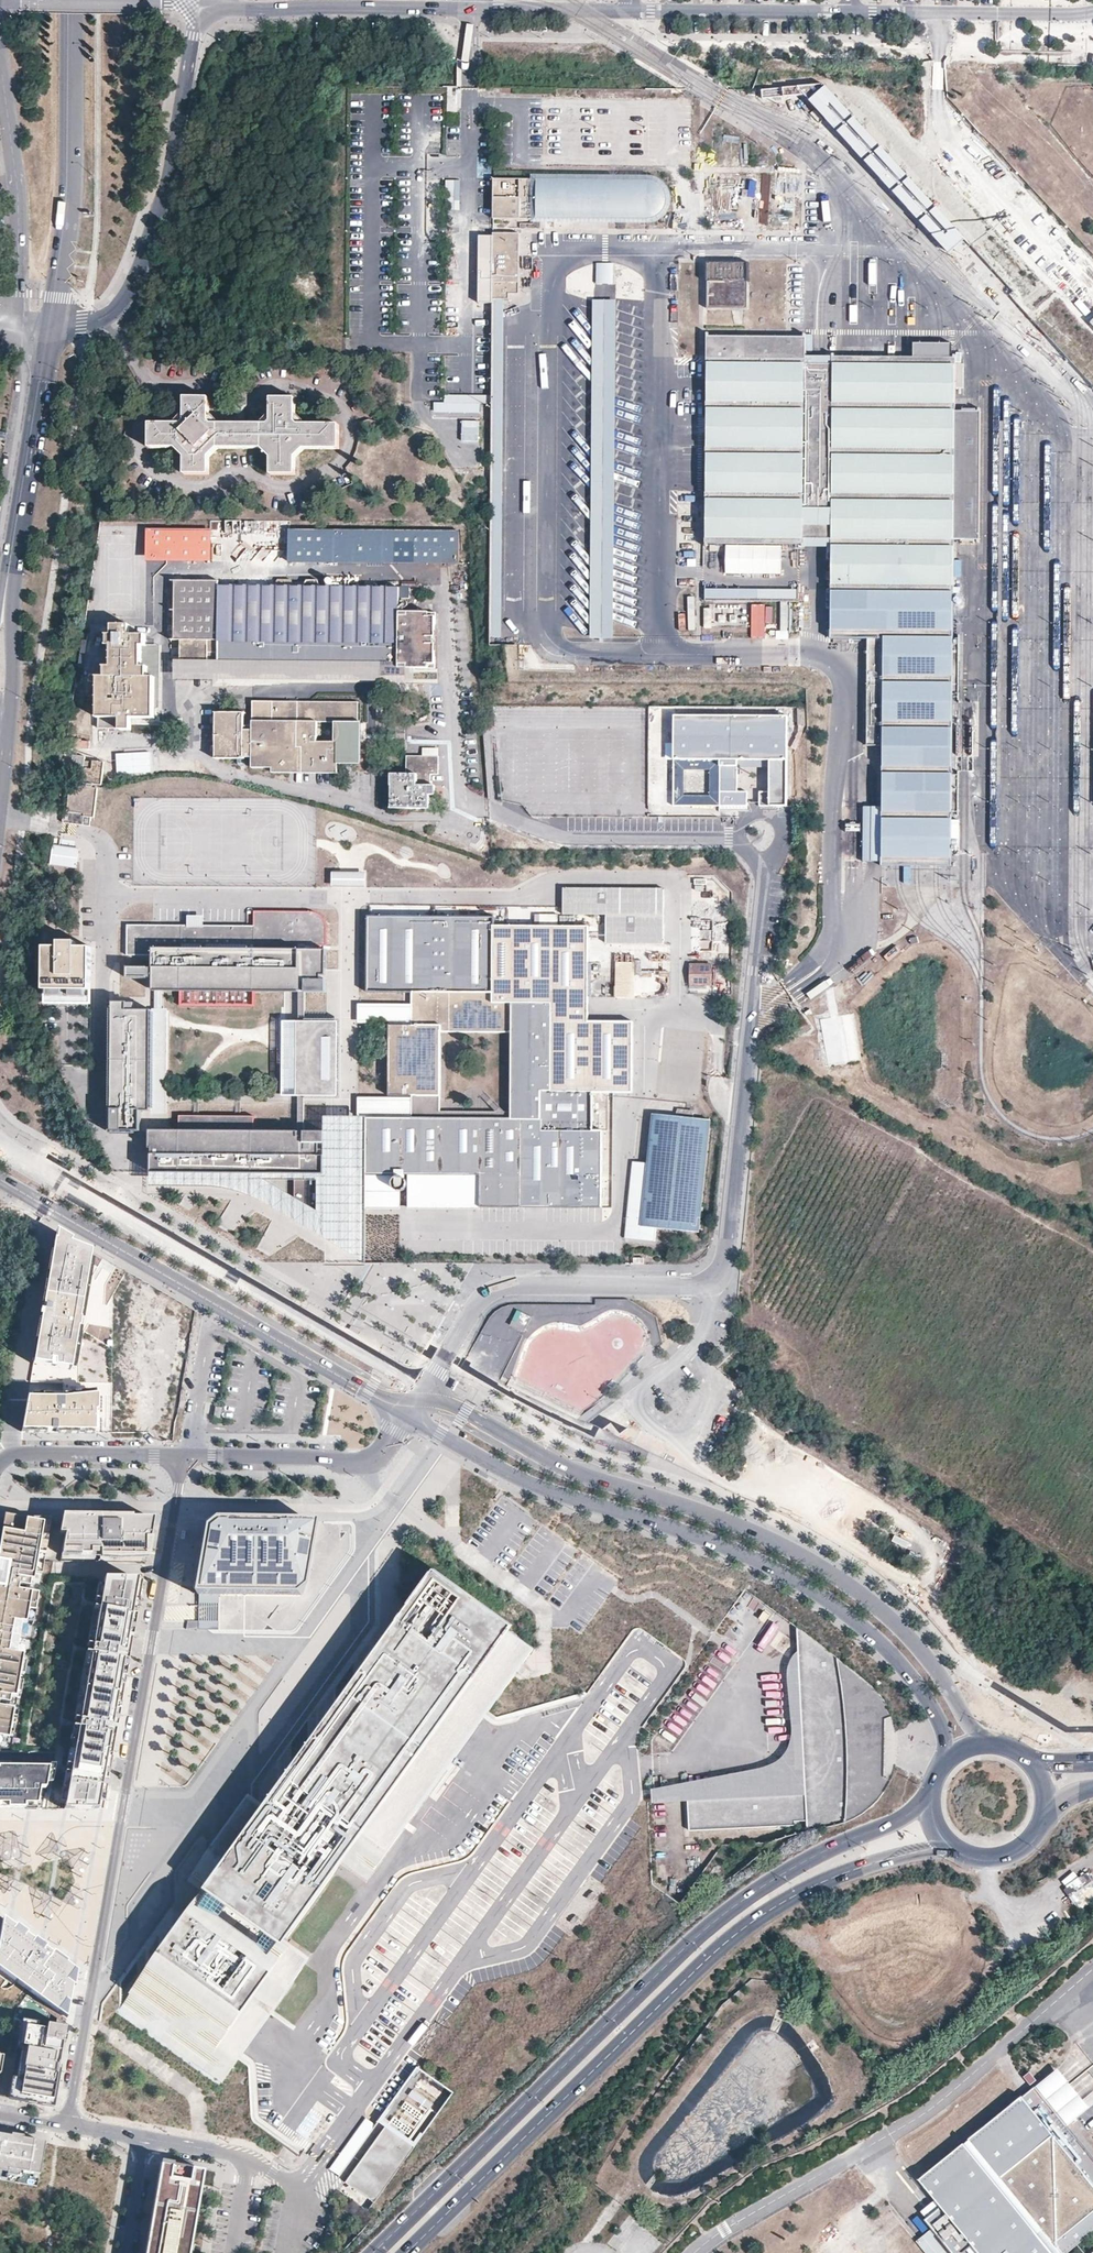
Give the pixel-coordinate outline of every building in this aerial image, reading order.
[(824,85),(808,98),(947,253),(954,246),(963,238),(824,85)] [(705,161),(705,218),(739,219),(739,161),(705,161)] [(762,162),(762,220),(797,220),(797,163),(762,162)] [(650,180),(530,180),(493,179),(493,218),(638,219),(644,219),(649,219),(652,219),(654,218),(656,218),(658,217),(659,216),(661,214),(663,212),(664,210),(665,208),(666,206),(667,204),(667,202),(667,200),(667,198),(667,196),(667,194),(666,192),(664,189),(661,186),(658,183),(655,182),(652,181),(650,180)] [(460,204),(460,180),(446,180),(446,204),(460,204)] [(510,294),(519,294),(520,233),(493,233),(492,299),(510,300),(510,294)] [(613,284),(613,263),(596,263),(596,284),(613,284)] [(749,263),(707,263),(707,283),(707,310),(748,310),(748,283),(749,283),(749,263)] [(615,621),(617,298),(594,298),(594,325),(591,632),(591,637),(615,638),(615,621)] [(504,300),(495,300),(493,637),(500,637),(504,312),(504,300)] [(805,545),(805,539),(806,356),(807,339),(707,337),(705,546),(805,545)] [(943,357),(952,357),(952,343),(943,343),(922,343),(915,343),(915,357),(922,357),(943,357)] [(955,412),(956,357),(952,357),(943,357),(922,357),(915,357),(904,357),(884,357),(864,356),(845,356),(821,356),(806,356),(805,539),(831,539),(830,638),(866,638),(865,745),(881,745),(881,806),(880,861),(880,866),(898,866),(918,866),(937,866),(950,866),(951,812),(957,812),(957,774),(951,774),(955,538),(955,412)] [(443,395),(443,402),(433,402),(433,413),(480,414),(480,404),(488,404),(488,396),(443,395)] [(183,426),(178,426),(150,426),(150,450),(175,450),(185,460),(184,476),(189,476),(208,476),(209,459),(218,450),(262,450),(271,460),(271,476),(295,476),(295,460),(303,451),(338,451),(339,427),(332,427),(303,426),(299,426),(295,423),(295,418),(295,400),(271,400),(271,418),(271,423),(267,426),(264,426),(245,426),(236,426),(215,426),(213,426),(211,425),(209,424),(209,418),(209,400),(185,399),(185,417),(185,423),(183,426)] [(980,538),(980,412),(969,413),(955,412),(955,538),(969,538),(980,538)] [(461,421),(461,442),(478,442),(479,422),(461,421)] [(276,540),(276,530),(266,530),(243,530),(243,539),(276,540)] [(316,562),(316,552),(316,530),(276,530),(276,540),(276,562),(316,562)] [(331,552),(331,530),(316,530),(316,552),(331,552)] [(336,556),(336,562),(376,563),(376,531),(331,530),(331,552),(331,556),(336,556)] [(146,562),(211,562),(212,532),(147,531),(146,562)] [(435,562),(435,551),(431,551),(431,542),(435,542),(435,532),(394,531),(379,531),(379,561),(435,562)] [(176,582),(176,597),(176,642),(181,642),(182,668),(208,669),(209,655),(219,655),(219,669),(273,669),(309,669),(339,669),(431,670),(431,665),(435,665),(435,659),(431,659),(431,626),(435,626),(435,619),(431,619),(431,615),(407,614),(407,618),(399,618),(399,614),(399,590),(358,589),(357,587),(347,587),(344,583),(336,583),(331,588),(320,588),(317,582),(308,582),(304,588),(220,588),(220,583),(176,582)] [(400,588),(400,598),(408,598),(409,588),(400,588)] [(797,590),(698,590),(698,601),(797,601),(797,590)] [(780,603),(779,632),(775,632),(775,640),(787,640),(789,603),(780,603)] [(750,605),(704,605),(703,626),(750,627),(750,605)] [(766,623),(775,623),(775,605),(751,605),(751,638),(766,639),(766,623)] [(154,720),(154,680),(147,680),(147,669),(142,669),(142,648),(145,648),(145,637),(130,637),(130,628),(112,627),(112,637),(108,637),(108,647),(112,647),(112,668),(106,668),(106,679),(100,679),(99,686),(99,703),(99,719),(121,719),(121,731),(131,732),(132,720),(154,720)] [(309,669),(273,669),(273,703),(308,704),(309,669)] [(246,760),(246,759),(253,759),(253,769),(261,770),(273,770),(321,771),(337,771),(337,763),(357,764),(357,760),(358,705),(348,704),(308,704),(273,703),(272,723),(253,723),(253,727),(253,732),(245,732),(245,727),(245,714),(218,714),(217,748),(217,760),(246,760)] [(761,806),(788,806),(788,715),(675,715),(675,759),(721,759),(722,805),(748,805),(748,792),(739,792),(739,760),(771,760),(771,795),(768,792),(761,792),(761,806)] [(72,738),(71,747),(81,748),(82,739),(72,738)] [(421,747),(439,747),(439,753),(443,753),(444,739),(407,738),(406,756),(421,757),(421,747)] [(81,770),(79,784),(82,784),(94,786),(101,787),(104,764),(93,762),(93,764),(85,763),(85,759),(74,757),(73,768),(81,770)] [(396,787),(396,809),(429,810),(429,796),(434,796),(434,788),(431,787),(431,776),(438,776),(439,758),(430,758),(407,758),(407,775),(391,776),(391,786),(396,787)] [(675,759),(675,805),(722,805),(721,759),(675,759)] [(94,786),(82,784),(82,789),(72,787),(68,813),(66,813),(65,824),(90,827),(91,818),(94,819),(97,791),(93,790),(94,786)] [(881,806),(862,806),(861,861),(880,861),(881,806)] [(49,865),(76,869),(79,849),(52,845),(49,865)] [(663,890),(565,889),(565,916),(604,916),(604,947),(662,947),(663,890)] [(254,924),(127,923),(127,954),(151,954),(151,964),(126,964),(126,973),(152,974),(152,987),(324,987),(324,975),(319,975),(319,970),(324,970),(324,923),(322,916),(317,912),(312,910),(254,909),(254,924)] [(401,1175),(411,1175),(481,1176),(520,1176),(521,1207),(600,1208),(601,1132),(591,1132),(591,1093),(631,1093),(631,1024),(587,1024),(588,924),(492,924),(492,916),(369,915),(368,988),(411,989),(412,1027),(390,1027),(389,1096),(411,1097),(411,1120),(367,1120),(367,1174),(401,1175)] [(64,951),(44,951),(43,1003),(91,1003),(91,951),(77,951),(77,944),(64,944),(64,951)] [(616,962),(615,998),(615,997),(635,998),(635,962),(616,962)] [(712,966),(689,966),(689,987),(705,987),(705,980),(712,980),(712,966)] [(145,1099),(145,1049),(146,1033),(150,1033),(150,1018),(150,1003),(138,1003),(115,1003),(115,1034),(111,1034),(110,1065),(110,1117),(124,1117),(134,1117),(145,1117),(145,1099)] [(819,1021),(827,1069),(861,1063),(853,1015),(819,1021)] [(338,1023),(283,1023),(282,1098),(338,1099),(338,1023)] [(323,1172),(157,1174),(157,1190),(224,1190),(255,1198),(346,1246),(365,1258),(366,1206),(367,1174),(367,1120),(367,1113),(346,1113),(324,1112),(323,1158),(323,1172)] [(699,1232),(711,1120),(653,1114),(648,1163),(634,1162),(626,1238),(655,1241),(657,1228),(699,1232)] [(293,1135),(156,1136),(157,1174),(323,1172),(323,1158),(314,1158),(314,1140),(309,1140),(309,1146),(293,1146),(293,1135)] [(401,1206),(401,1175),(367,1174),(366,1206),(401,1206)] [(481,1207),(481,1176),(411,1175),(411,1206),(481,1207)] [(520,1176),(481,1176),(481,1207),(521,1207),(520,1176)] [(594,1208),(582,1208),(582,1220),(594,1220),(594,1208)] [(482,1210),(483,1234),(507,1234),(507,1209),(482,1210)] [(62,1233),(39,1365),(78,1373),(97,1254),(76,1245),(79,1242),(62,1233)] [(97,1259),(87,1322),(108,1325),(111,1305),(96,1303),(98,1290),(108,1292),(112,1261),(97,1259)] [(518,1310),(511,1325),(525,1331),(532,1317),(518,1310)] [(33,1401),(27,1435),(102,1436),(103,1397),(69,1401),(33,1401)] [(354,1434),(365,1414),(339,1400),(328,1420),(354,1434)] [(6,1517),(0,1554),(0,1748),(11,1748),(51,1518),(6,1517)] [(116,1518),(68,1518),(61,1555),(147,1556),(154,1519),(116,1518)] [(310,1590),(321,1524),(222,1523),(211,1531),(199,1597),(301,1597),(310,1590)] [(520,1667),(534,1648),(432,1575),(265,1807),(270,1810),(189,1923),(184,1920),(119,2010),(222,2083),(237,2061),(231,2057),(268,2006),(274,2010),(288,1991),(260,1970),(339,1861),(367,1881),(447,1770),(442,1766),(489,1702),(493,1705),(520,1667)] [(65,1803),(64,1809),(99,1810),(108,1759),(112,1759),(114,1749),(116,1735),(111,1734),(125,1653),(130,1654),(132,1641),(134,1629),(130,1629),(135,1601),(139,1601),(143,1579),(104,1578),(103,1587),(100,1602),(95,1601),(93,1609),(99,1610),(95,1633),(92,1647),(87,1646),(86,1654),(91,1655),(88,1670),(85,1688),(83,1702),(82,1708),(79,1721),(74,1720),(73,1728),(78,1729),(75,1744),(74,1752),(71,1766),(66,1765),(65,1773),(70,1774),(65,1803)] [(97,1586),(95,1601),(100,1602),(103,1587),(97,1586)] [(135,1601),(130,1629),(134,1629),(136,1620),(139,1601),(135,1601)] [(218,1629),(218,1621),(188,1621),(186,1629),(218,1629)] [(892,1715),(888,1706),(882,1697),(876,1690),(868,1683),(837,1658),(813,1639),(805,1633),(798,1627),(805,1778),(807,1821),(808,1830),(845,1823),(854,1818),(863,1813),(870,1807),(878,1800),(884,1792),(889,1783),(893,1774),(896,1765),(898,1755),(898,1744),(897,1734),(897,1732),(896,1724),(892,1715)] [(125,1653),(111,1734),(116,1735),(119,1714),(130,1654),(125,1653)] [(91,1655),(86,1654),(83,1669),(88,1670),(91,1655)] [(774,1683),(786,1682),(785,1668),(773,1669),(774,1683)] [(85,1688),(80,1687),(77,1702),(83,1702),(85,1688)] [(447,1770),(493,1705),(489,1702),(442,1766),(447,1770)] [(789,1718),(771,1717),(769,1749),(785,1749),(786,1740),(788,1740),(789,1718)] [(108,1759),(99,1810),(103,1810),(110,1771),(112,1759),(108,1759)] [(0,1770),(0,1808),(42,1809),(42,1808),(42,1807),(48,1771),(0,1770)] [(70,1774),(65,1773),(60,1803),(65,1803),(70,1774)] [(807,1821),(805,1778),(793,1779),(793,1788),(692,1794),(697,1806),(699,1813),(704,1830),(795,1825),(795,1821),(807,1821)] [(704,1830),(699,1813),(697,1806),(692,1794),(688,1794),(690,1830),(704,1830)] [(265,1807),(184,1920),(189,1923),(270,1810),(265,1807)] [(288,1991),(367,1881),(339,1861),(260,1970),(288,1991)] [(1063,1889),(1079,1909),(1092,1898),(1092,1881),(1086,1872),(1063,1889)] [(9,1885),(20,1895),(30,1885),(19,1875),(9,1885)] [(1,1914),(0,1921),(0,1975),(71,2026),(81,1970),(1,1914)] [(67,2060),(72,2033),(25,2023),(10,2102),(58,2111),(67,2060)] [(377,2123),(384,2128),(386,2125),(415,2146),(454,2092),(418,2066),(377,2123)] [(1057,2069),(1035,2087),(1067,2126),(1089,2108),(1057,2069)] [(993,2076),(955,2107),(958,2112),(975,2132),(1013,2101),(993,2076)] [(920,2179),(936,2200),(941,2206),(927,2218),(925,2219),(952,2252),(963,2252),(968,2248),(972,2252),(1067,2252),(1092,2232),(1092,2158),(1067,2126),(1035,2087),(968,2139),(969,2141),(965,2145),(964,2143),(920,2179)] [(975,2132),(958,2112),(946,2122),(963,2142),(975,2132)] [(925,2173),(963,2142),(946,2122),(942,2116),(904,2147),(925,2173)] [(374,2203),(415,2146),(386,2125),(384,2128),(345,2182),(374,2203)] [(39,2185),(46,2141),(0,2132),(0,2178),(39,2185)] [(59,2159),(55,2193),(71,2195),(76,2161),(59,2159)] [(145,2252),(190,2252),(204,2171),(160,2163),(145,2252)] [(922,2212),(927,2218),(941,2206),(936,2200),(922,2212)] [(929,2230),(916,2240),(926,2252),(947,2252),(929,2230)]
